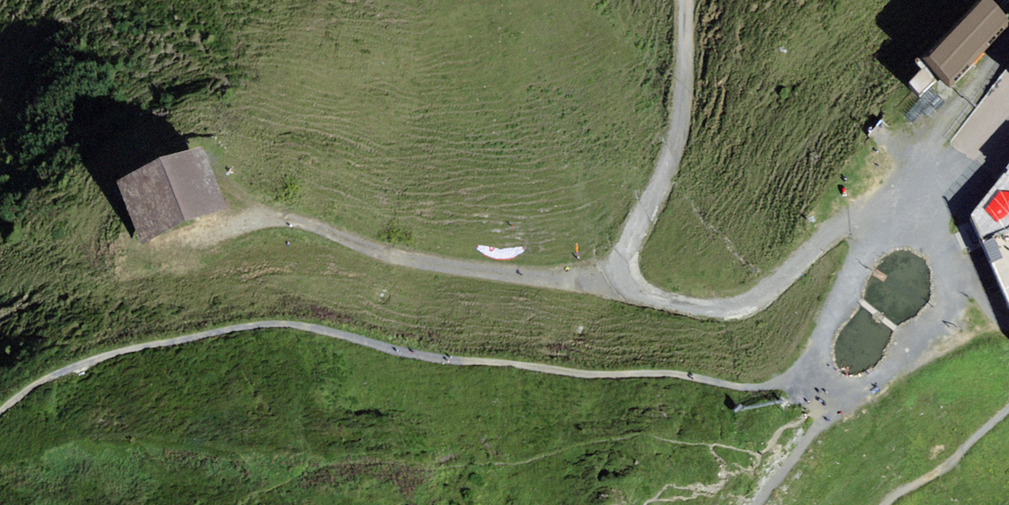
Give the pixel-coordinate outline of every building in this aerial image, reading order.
[(943,89),(948,94),(1007,34),(1001,28),(988,17),(981,11),(922,70),(929,77),(935,82),(943,89)] [(907,90),(918,100),(932,85),(920,75),(907,90)] [(113,185),(140,247),(223,212),(196,149),(113,185)] [(1008,170),(972,215),(1008,300),(1008,171),(1008,170)]
